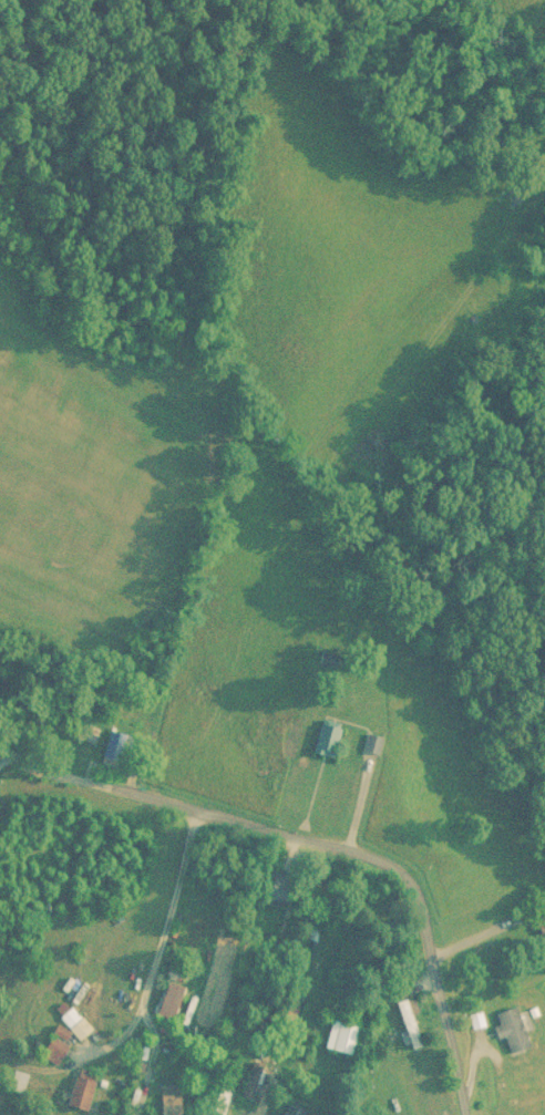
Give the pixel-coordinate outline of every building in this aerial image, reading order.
[(343,655),(323,650),(319,665),(339,670),(343,655)] [(343,751),(346,724),(324,722),(321,749),(343,751)] [(128,733),(107,729),(100,762),(120,767),(128,733)] [(388,738),(372,734),(368,750),(383,754),(388,738)] [(292,889),(276,889),(276,905),(292,906),(292,889)] [(178,1021),(189,986),(164,978),(153,1013),(178,1021)] [(425,1046),(411,999),(398,1003),(411,1049),(425,1046)] [(510,1056),(539,1048),(526,1005),(497,1013),(510,1056)] [(71,1030),(82,1020),(71,1007),(60,1018),(71,1030)] [(360,1025),(333,1018),(325,1047),(353,1055),(360,1025)] [(72,1050),(59,1037),(44,1052),(56,1065),(72,1050)] [(101,1072),(80,1067),(71,1106),(92,1110),(101,1072)] [(162,1114),(187,1114),(185,1086),(160,1088),(162,1114)] [(313,1114),(291,1102),(283,1114),(312,1114),(313,1114)]
